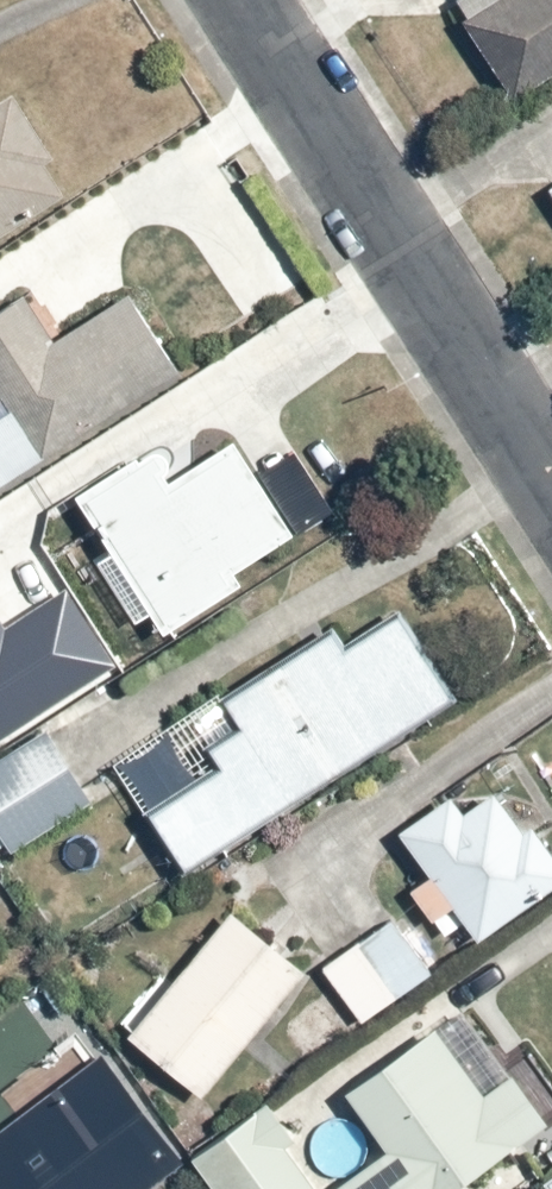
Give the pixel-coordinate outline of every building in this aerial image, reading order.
[(517,88),(551,68),(551,0),(501,0),(475,15),(517,88)] [(66,191),(9,104),(0,110),(0,234),(66,191)] [(41,458),(173,372),(124,297),(66,334),(34,286),(0,308),(0,485),(41,458)] [(131,466),(70,507),(100,551),(90,558),(137,627),(147,620),(160,639),(243,584),(236,573),(296,533),(237,446),(155,501),(131,466)] [(113,666),(66,595),(9,633),(0,620),(0,741),(113,666)] [(449,696),(394,610),(339,645),(331,631),(115,769),(179,869),(449,696)] [(0,758),(0,853),(6,849),(13,858),(92,803),(42,730),(0,758)] [(491,795),(459,818),(446,801),(398,836),(428,877),(409,892),(443,939),(463,925),(475,941),(551,885),(551,862),(529,831),(521,837),(491,795)] [(301,975),(226,911),(121,1033),(196,1097),(301,975)] [(431,970),(391,915),(320,966),(360,1022),(431,970)] [(466,1002),(345,1091),(392,1154),(344,1188),(465,1188),(551,1125),(551,1118),(466,1002)] [(190,1164),(106,1052),(0,1131),(0,1188),(156,1188),(190,1164)] [(280,1151),(292,1141),(263,1102),(188,1157),(212,1188),(308,1188),(280,1151)]
